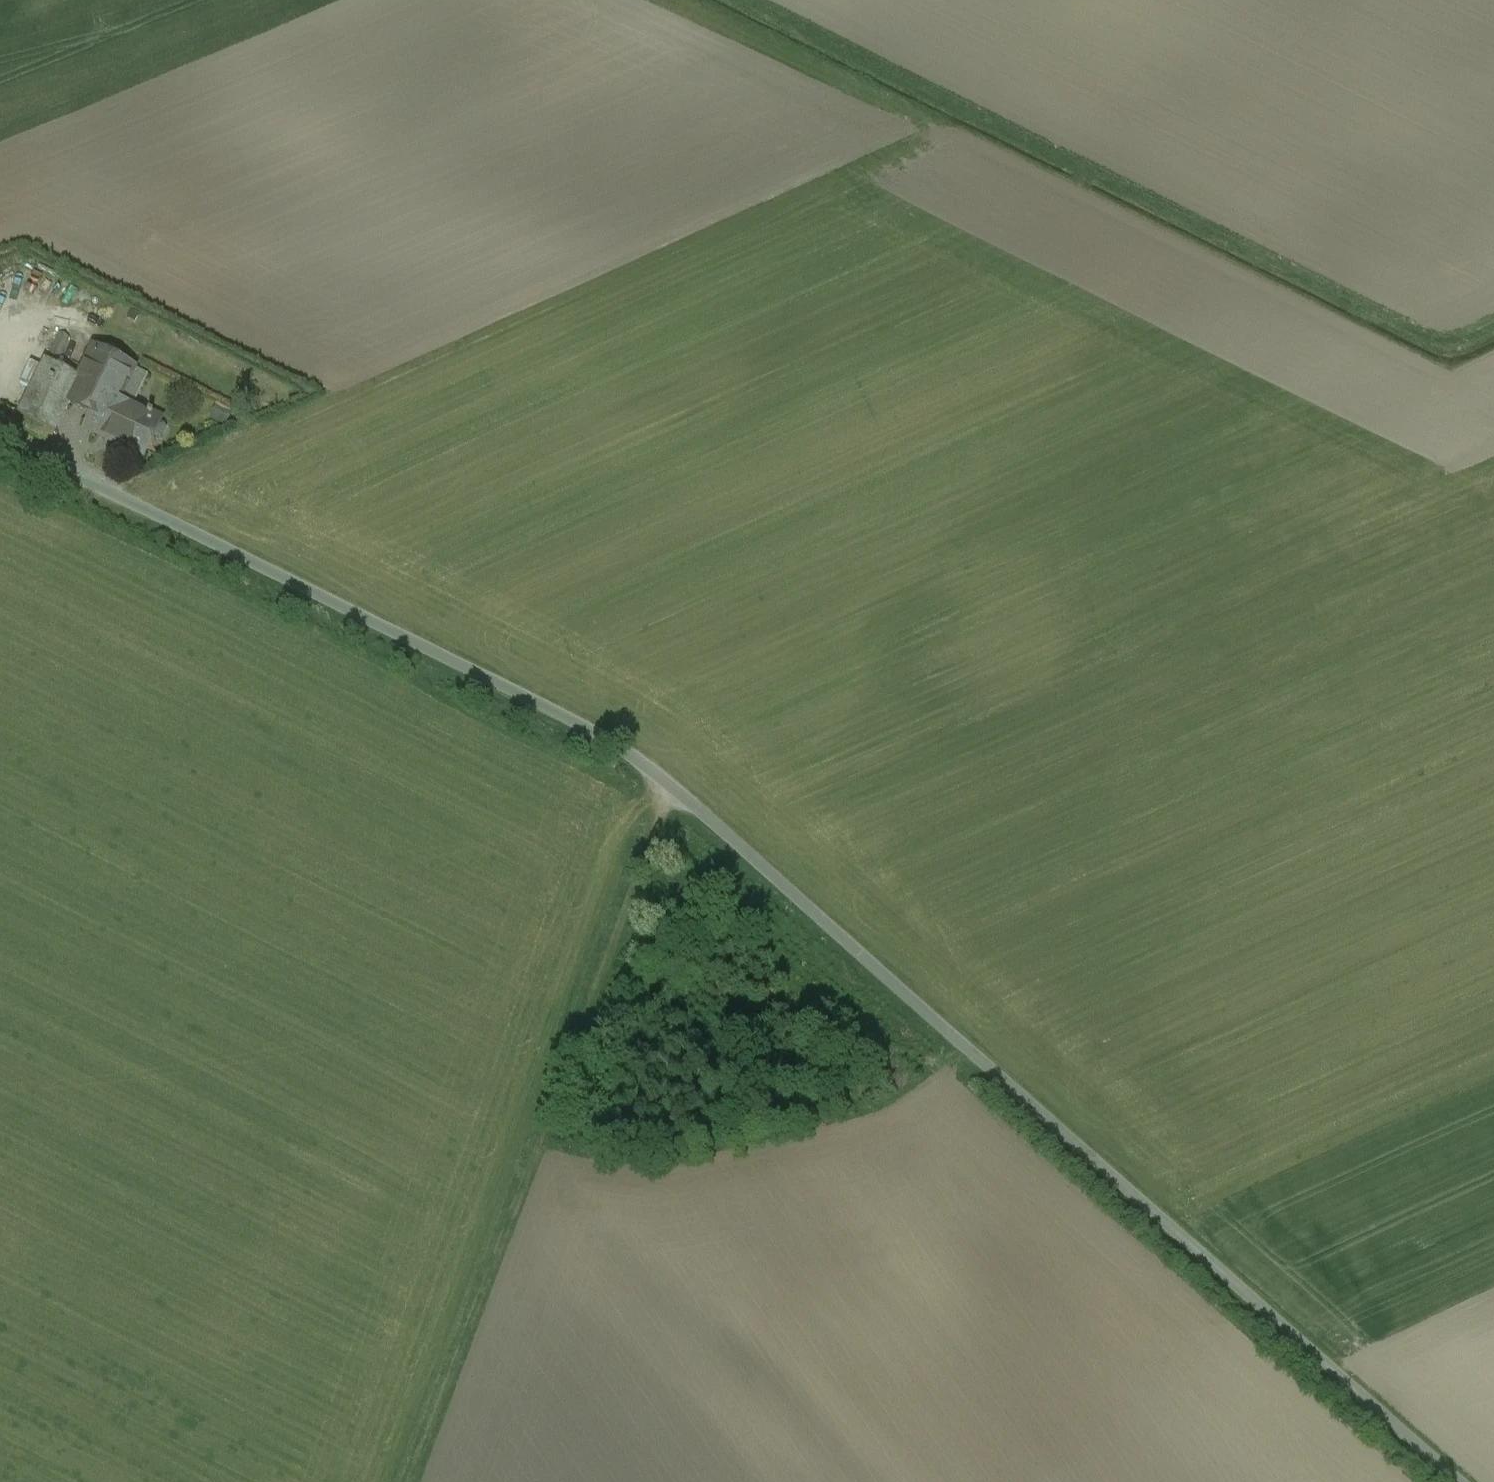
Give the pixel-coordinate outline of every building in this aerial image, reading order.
[(134,369),(95,350),(85,370),(81,378),(120,397),(119,400),(134,369)] [(85,370),(60,357),(55,366),(81,379),(81,378),(85,370)] [(55,366),(46,362),(19,416),(35,424),(55,435),(72,401),(82,380),(81,379),(55,366)] [(120,397),(81,378),(81,379),(82,380),(72,401),(94,412),(107,418),(117,399),(119,400),(120,397)] [(119,400),(117,399),(107,418),(99,435),(144,457),(162,421),(119,400)] [(107,418),(94,412),(86,429),(99,435),(107,418)]
